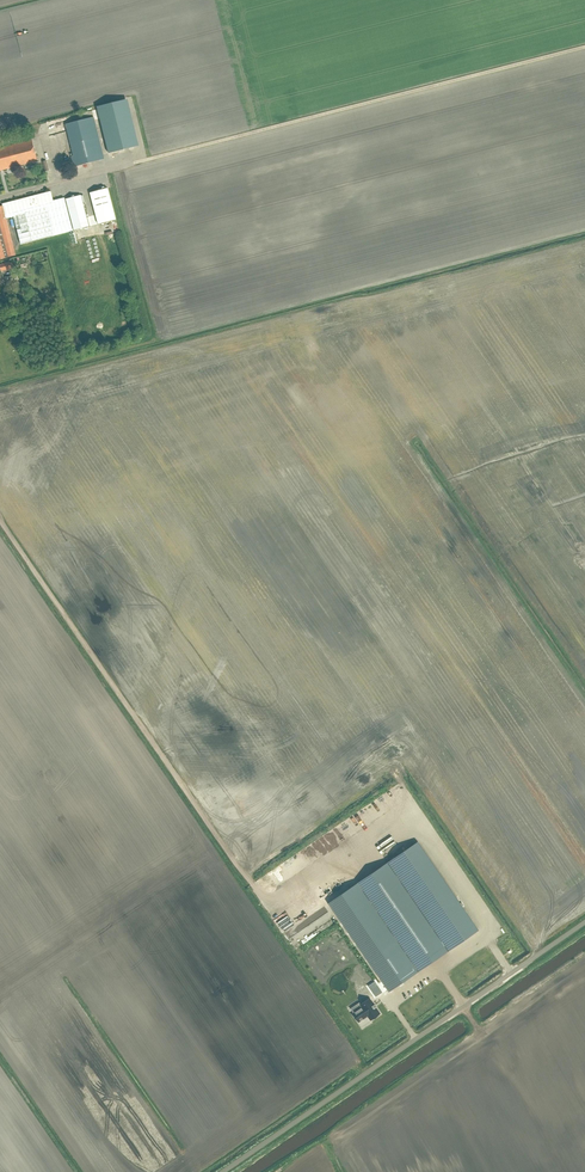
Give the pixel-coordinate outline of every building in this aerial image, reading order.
[(132,147),(121,101),(97,107),(109,153),(132,147)] [(73,156),(71,156),(74,167),(104,159),(94,117),(66,124),(73,156)] [(37,161),(32,140),(0,148),(0,171),(37,161)] [(98,224),(116,220),(108,188),(90,193),(98,224)] [(15,254),(6,218),(14,216),(21,244),(73,231),(64,198),(53,201),(51,192),(2,204),(3,206),(0,207),(0,258),(15,254)] [(81,195),(66,199),(74,230),(89,226),(83,203),(85,202),(83,195),(81,196),(81,195)] [(12,260),(1,263),(3,268),(13,266),(12,260)] [(16,274),(13,275),(5,277),(7,283),(10,282),(11,284),(18,282),(16,274)] [(417,842),(387,862),(448,951),(478,931),(417,842)] [(389,992),(419,971),(357,883),(328,903),(389,992)] [(375,982),(370,985),(372,989),(371,990),(375,995),(374,994),(376,993),(377,994),(381,991),(375,982)] [(380,1013),(370,999),(360,1005),(362,1008),(357,1011),(354,1013),(359,1021),(362,1018),(367,1015),(370,1019),(380,1013)] [(428,1039),(430,1041),(434,1038),(434,1039),(442,1033),(439,1030),(428,1039)]
